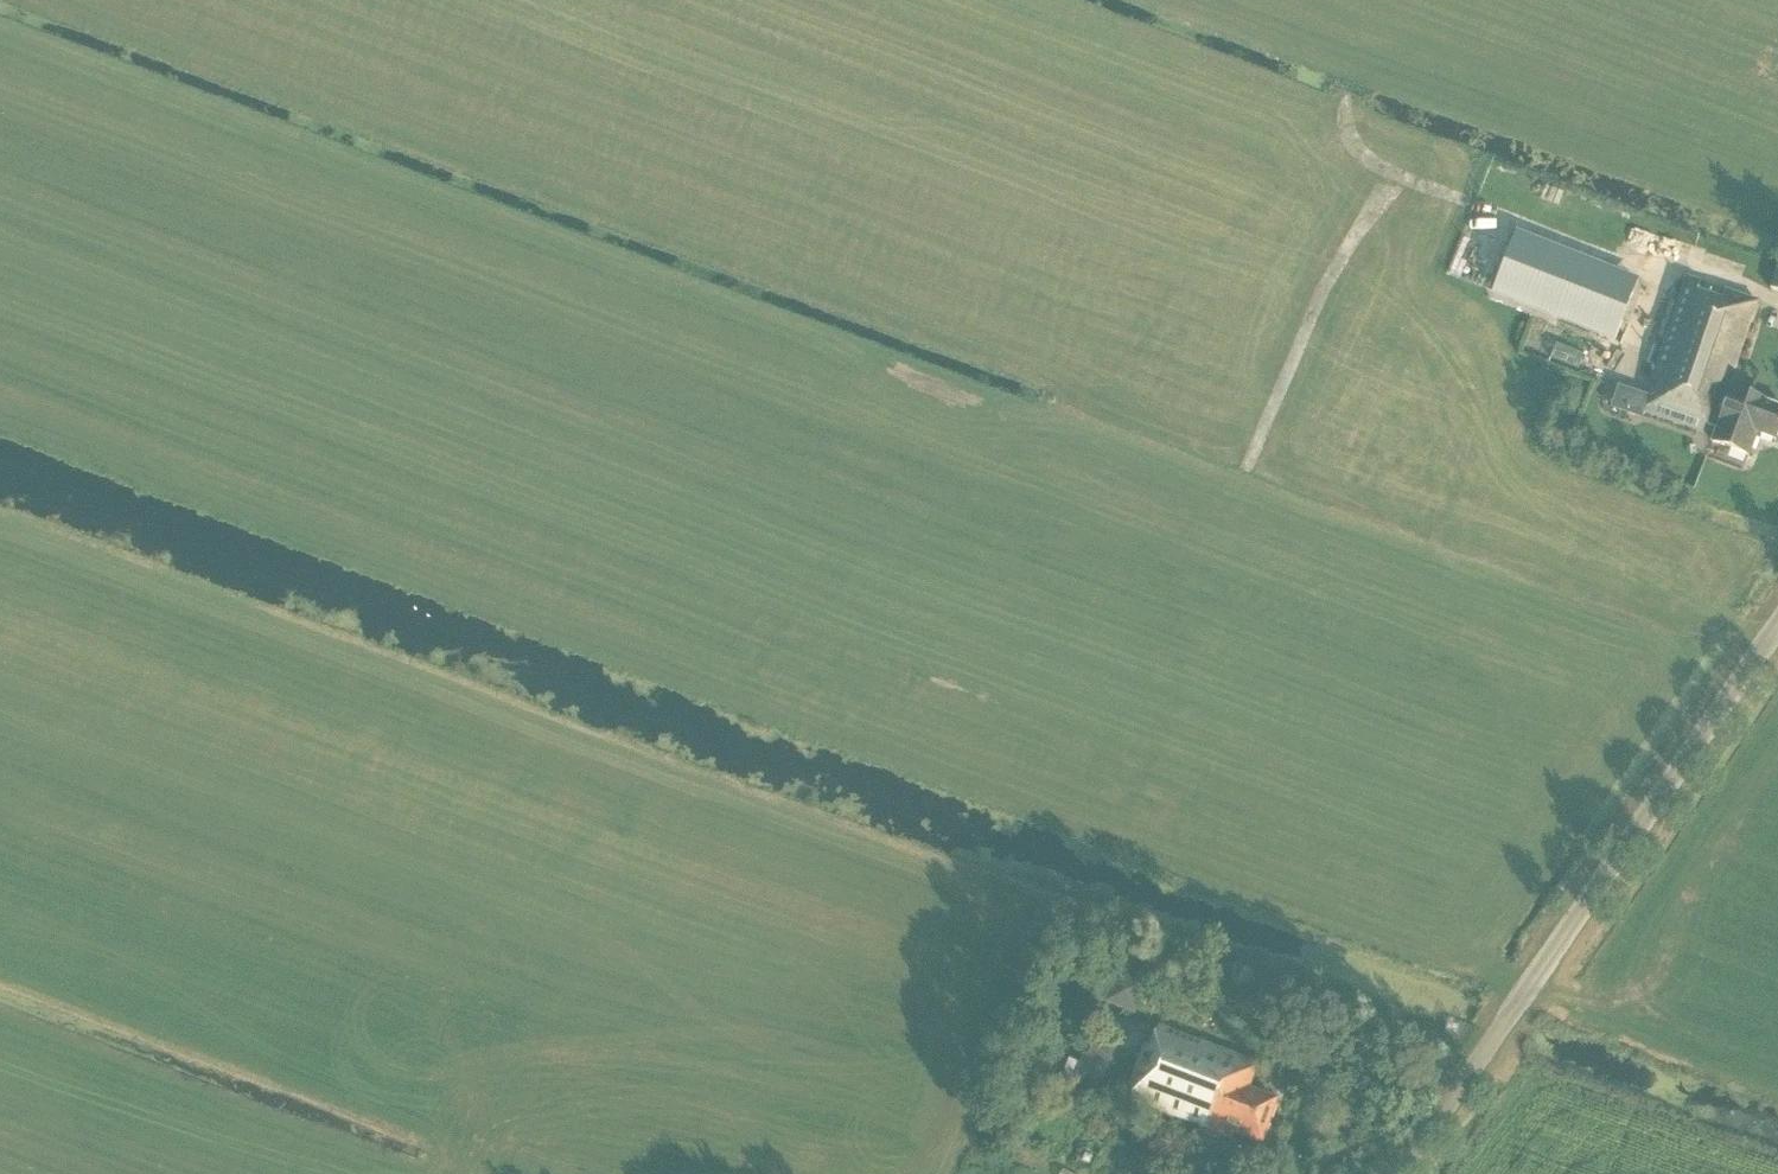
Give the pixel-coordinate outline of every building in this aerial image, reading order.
[(1493,291),(1616,339),(1638,282),(1515,234),(1493,291)] [(1720,387),(1727,367),(1733,369),(1756,300),(1724,289),(1720,301),(1696,293),(1700,281),(1687,277),(1652,381),(1660,383),(1656,397),(1648,394),(1642,411),(1703,433),(1706,425),(1713,427),(1708,442),(1747,456),(1755,433),(1776,441),(1777,436),(1777,407),(1747,396),(1747,397),(1720,387)] [(1111,974),(1100,1004),(1131,1015),(1142,986),(1111,974)] [(1145,1046),(1125,1099),(1232,1139),(1234,1132),(1261,1142),(1275,1101),(1248,1091),(1258,1064),(1158,1027),(1151,1048),(1145,1046)] [(1099,1089),(1118,1047),(1079,1030),(1070,1051),(1083,1056),(1080,1063),(1070,1059),(1057,1090),(1068,1095),(1075,1079),(1099,1089)] [(1212,1157),(1220,1135),(1205,1129),(1196,1151),(1212,1157)] [(1093,1158),(1086,1155),(1083,1162),(1090,1165),(1093,1158)]
